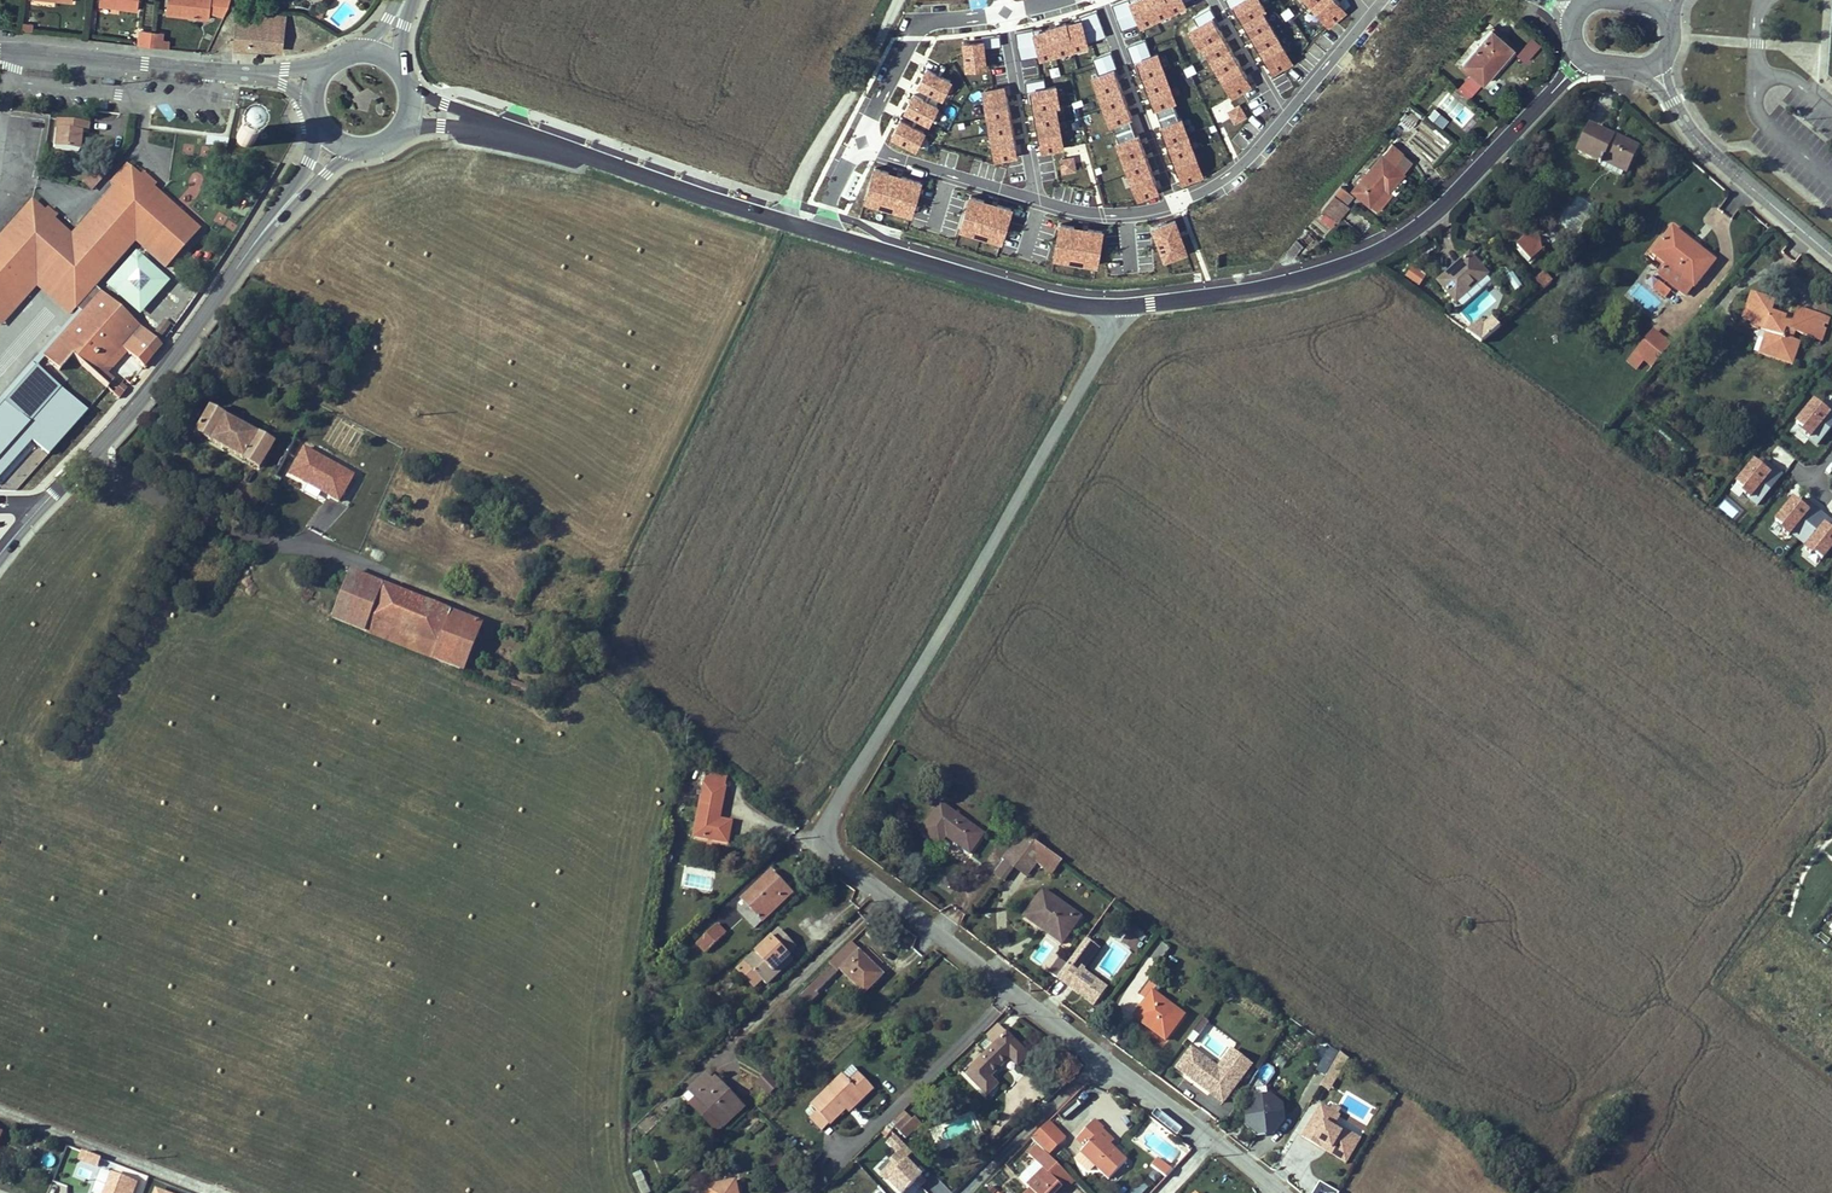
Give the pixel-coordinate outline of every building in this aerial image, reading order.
[(138,9),(139,0),(100,0),(99,5),(138,9)] [(166,13),(210,17),(211,10),(211,0),(167,0),(166,13)] [(216,10),(227,12),(229,7),(232,0),(218,0),(216,10)] [(236,50),(285,54),(288,19),(239,15),(236,50)] [(1515,50),(1492,30),(1463,64),(1465,66),(1462,68),(1469,75),(1472,72),(1484,82),(1499,64),(1502,65),(1515,50)] [(150,47),(152,31),(141,31),(140,46),(150,47)] [(163,33),(152,31),(150,47),(168,49),(169,41),(163,40),(163,33)] [(1529,33),(1517,53),(1528,59),(1540,40),(1529,33)] [(960,50),(963,68),(986,64),(983,47),(960,50)] [(1471,97),(1484,82),(1472,72),(1459,87),(1471,97)] [(1434,107),(1428,115),(1442,126),(1448,118),(1434,107)] [(1400,118),(1402,120),(1411,128),(1416,122),(1405,113),(1400,118)] [(88,135),(89,124),(57,120),(53,150),(78,152),(80,134),(88,135)] [(1404,130),(1410,129),(1411,128),(1402,120),(1398,124),(1404,130)] [(1426,120),(1406,141),(1430,164),(1450,144),(1426,120)] [(244,127),(241,129),(239,130),(237,132),(236,135),(236,138),(237,141),(238,144),(241,146),(243,147),(247,148),(250,147),(253,145),(255,142),(256,139),(256,136),(255,133),(253,131),(251,128),(248,127),(244,127)] [(1635,148),(1614,138),(1613,140),(1588,128),(1577,151),(1600,161),(1602,157),(1625,168),(1635,148)] [(1382,155),(1394,165),(1403,154),(1392,144),(1382,155)] [(1382,155),(1353,190),(1378,211),(1393,192),(1389,189),(1412,162),(1403,154),(1394,165),(1382,155)] [(115,188),(131,171),(126,167),(111,184),(115,188)] [(0,238),(0,313),(8,304),(30,280),(36,273),(82,314),(61,338),(74,350),(99,371),(129,337),(151,357),(160,346),(94,286),(135,241),(149,254),(166,269),(200,232),(150,188),(140,179),(131,171),(115,188),(123,195),(110,210),(102,203),(71,239),(58,228),(55,231),(46,224),(50,220),(32,203),(0,238)] [(143,175),(140,179),(150,188),(153,185),(143,175)] [(1346,203),(1352,195),(1341,185),(1321,208),(1326,212),(1322,217),(1327,222),(1331,217),(1336,220),(1349,206),(1346,203)] [(123,195),(115,188),(102,203),(110,210),(123,195)] [(55,231),(58,228),(61,223),(53,216),(50,220),(46,224),(55,231)] [(1713,261),(1671,229),(1651,255),(1666,266),(1658,276),(1683,296),(1691,286),(1693,287),(1713,261)] [(1541,251),(1539,240),(1528,236),(1517,246),(1530,261),(1541,251)] [(1292,257),(1303,244),(1297,239),(1286,252),(1292,257)] [(1468,256),(1437,283),(1455,303),(1486,276),(1468,256)] [(138,314),(165,284),(135,258),(108,287),(138,314)] [(1411,265),(1404,276),(1420,286),(1427,275),(1411,265)] [(1536,281),(1543,289),(1550,283),(1543,276),(1536,281)] [(30,280),(8,304),(12,307),(33,283),(30,280)] [(1658,281),(1652,289),(1666,298),(1672,290),(1658,281)] [(1805,313),(1803,322),(1793,318),(1790,324),(1788,331),(1781,329),(1784,322),(1784,319),(1769,313),(1772,302),(1751,294),(1742,319),(1752,323),(1750,329),(1768,335),(1761,353),(1789,363),(1796,344),(1790,342),(1793,333),(1819,342),(1823,329),(1822,329),(1823,325),(1825,325),(1826,320),(1805,313)] [(1803,322),(1805,313),(1795,310),(1793,318),(1803,322)] [(1466,332),(1481,343),(1500,327),(1493,319),(1484,327),(1479,321),(1466,332)] [(1788,331),(1790,324),(1784,322),(1781,329),(1788,331)] [(1643,361),(1652,368),(1669,348),(1651,334),(1627,363),(1635,370),(1643,361)] [(126,389),(121,385),(118,388),(124,393),(126,389)] [(1831,427),(1831,407),(1814,395),(1790,429),(1817,448),(1831,427)] [(198,433),(260,468),(274,443),(212,408),(198,433)] [(349,466),(296,438),(276,476),(282,480),(330,504),(349,466)] [(10,453),(0,444),(0,464),(10,453)] [(1759,454),(1727,487),(1739,498),(1743,493),(1756,505),(1783,477),(1759,454)] [(1715,489),(1701,478),(1694,488),(1707,498),(1715,489)] [(1831,548),(1831,526),(1824,520),(1826,517),(1794,493),(1771,524),(1802,548),(1799,553),(1818,567),(1831,548)] [(1731,520),(1741,511),(1727,496),(1717,505),(1731,520)] [(265,517),(261,515),(256,525),(259,526),(265,517)] [(1821,579),(1831,566),(1831,558),(1829,556),(1815,574),(1821,579)] [(350,572),(332,618),(367,632),(386,586),(350,572)] [(431,657),(449,611),(386,586),(367,632),(431,657)] [(463,670),(482,624),(449,611),(431,657),(463,670)] [(528,687),(508,680),(506,687),(525,694),(528,687)] [(728,843),(730,829),(717,827),(719,820),(724,787),(703,783),(694,838),(728,843)] [(946,836),(970,854),(983,835),(941,804),(921,831),(940,845),(946,836)] [(801,823),(806,817),(802,815),(797,820),(801,823)] [(717,827),(730,829),(731,822),(719,820),(717,827)] [(1014,869),(1023,857),(1028,849),(1016,840),(1002,860),(1004,862),(1014,869)] [(1060,861),(1034,842),(1028,849),(1023,857),(1035,866),(1036,864),(1052,874),(1060,861)] [(1035,866),(1023,857),(1014,869),(1026,878),(1035,866)] [(994,874),(1004,882),(1014,869),(1004,862),(994,874)] [(782,884),(771,872),(765,877),(776,889),(782,884)] [(791,893),(782,884),(776,889),(765,877),(742,899),(745,903),(738,910),(754,928),(791,893)] [(1036,926),(1039,922),(1063,940),(1079,917),(1042,891),(1024,918),(1036,926)] [(1036,926),(1060,944),(1063,940),(1039,922),(1036,926)] [(707,953),(726,934),(716,925),(698,943),(707,953)] [(1134,927),(1129,933),(1137,940),(1142,934),(1134,927)] [(787,953),(796,945),(780,929),(745,962),(766,984),(793,958),(787,953)] [(1122,942),(1129,948),(1131,947),(1137,940),(1129,933),(1122,942)] [(1057,958),(1047,971),(1095,1007),(1110,987),(1084,968),(1100,947),(1085,936),(1064,964),(1057,958)] [(1134,949),(1139,942),(1137,940),(1131,947),(1134,949)] [(859,950),(851,943),(830,964),(831,965),(837,971),(840,969),(853,956),(859,950)] [(1157,965),(1168,949),(1161,944),(1149,959),(1157,965)] [(861,953),(859,950),(853,956),(856,958),(861,953)] [(864,993),(883,974),(861,953),(856,958),(853,956),(840,969),(864,993)] [(809,985),(816,992),(837,971),(831,965),(809,985)] [(1182,1016),(1151,993),(1157,984),(1151,980),(1140,995),(1146,1000),(1133,1017),(1164,1040),(1182,1016)] [(980,1046),(986,1052),(964,1074),(986,1096),(998,1085),(990,1078),(1009,1058),(1016,1066),(1027,1055),(996,1024),(984,1036),(987,1039),(980,1046)] [(1315,1070),(1325,1075),(1337,1051),(1321,1043),(1316,1053),(1322,1056),(1315,1070)] [(1230,1047),(1218,1064),(1190,1045),(1173,1070),(1225,1105),(1253,1062),(1230,1047)] [(1339,1052),(1331,1064),(1340,1070),(1348,1057),(1339,1052)] [(850,1104),(851,1103),(870,1085),(854,1068),(812,1108),(818,1113),(828,1125),(846,1108),(845,1106),(849,1103),(850,1104)] [(770,1094),(778,1083),(764,1072),(755,1084),(770,1094)] [(696,1098),(722,1125),(741,1107),(725,1089),(722,1093),(712,1082),(705,1074),(689,1091),(696,1098)] [(722,1093),(725,1089),(715,1079),(712,1082),(722,1093)] [(875,1090),(870,1085),(851,1103),(850,1104),(851,1106),(853,1105),(861,1096),(864,1099),(875,1090)] [(1285,1132),(1281,1097),(1268,1098),(1267,1087),(1254,1088),(1256,1100),(1245,1102),(1249,1136),(1285,1132)] [(850,1104),(846,1108),(848,1110),(850,1113),(864,1099),(861,1096),(853,1105),(851,1106),(850,1104)] [(690,1104),(716,1131),(722,1125),(696,1098),(690,1104)] [(1299,1136),(1347,1163),(1362,1137),(1346,1128),(1349,1122),(1337,1115),(1339,1111),(1319,1100),(1299,1136)] [(828,1125),(830,1127),(848,1110),(846,1108),(828,1125)] [(943,1148),(981,1126),(971,1108),(933,1130),(943,1148)] [(918,1128),(902,1112),(886,1128),(890,1133),(895,1128),(904,1139),(912,1131),(913,1132),(918,1128)] [(811,1120),(821,1131),(828,1125),(818,1113),(811,1120)] [(1125,1160),(1109,1144),(1097,1134),(1101,1130),(1102,1129),(1094,1120),(1076,1139),(1084,1147),(1080,1151),(1108,1178),(1125,1160)] [(1031,1139),(1038,1146),(1048,1156),(1065,1138),(1048,1121),(1031,1139)] [(1097,1134),(1109,1144),(1112,1141),(1101,1130),(1097,1134)] [(885,1141),(893,1150),(873,1170),(897,1192),(915,1192),(929,1179),(907,1158),(913,1152),(893,1133),(885,1141)] [(1048,1156),(1038,1146),(1029,1155),(1045,1170),(1027,1186),(1030,1190),(1027,1192),(1054,1192),(1061,1186),(1065,1190),(1073,1181),(1048,1156)] [(149,1177),(90,1154),(81,1179),(101,1186),(98,1192),(143,1192),(149,1177)] [(1339,1191),(1320,1180),(1313,1192),(1338,1192),(1339,1191)] [(644,1181),(638,1184),(642,1192),(649,1192),(644,1181)] [(734,1181),(705,1188),(707,1192),(736,1192),(734,1181)] [(69,1185),(56,1182),(54,1192),(67,1192),(69,1185)]
